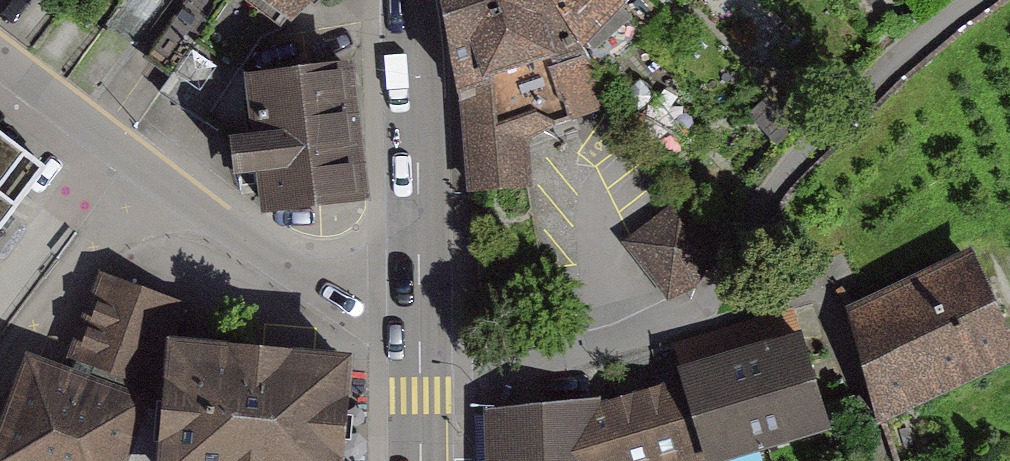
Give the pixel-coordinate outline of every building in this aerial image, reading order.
[(286,32),(318,0),(246,0),(286,32)] [(446,45),(450,95),(463,95),(467,197),(532,194),(532,130),(560,116),(545,83),(586,62),(525,1),(524,0),(443,0),(446,45)] [(525,1),(586,62),(641,16),(630,8),(639,0),(524,0),(525,1)] [(353,67),(241,76),(253,212),(365,203),(353,67)] [(0,130),(0,248),(56,168),(0,130)] [(682,192),(621,241),(668,300),(729,251),(682,192)] [(972,249),(840,308),(890,417),(1009,363),(1009,332),(972,249)] [(35,361),(0,458),(0,460),(132,460),(159,384),(174,343),(190,300),(106,270),(69,373),(35,361)] [(267,347),(319,349),(320,324),(268,323),(267,347)] [(618,401),(618,460),(737,460),(829,431),(803,341),(618,401)] [(174,343),(159,384),(160,460),(343,460),(352,360),(174,343)] [(506,460),(618,460),(618,401),(505,408),(506,460)]
